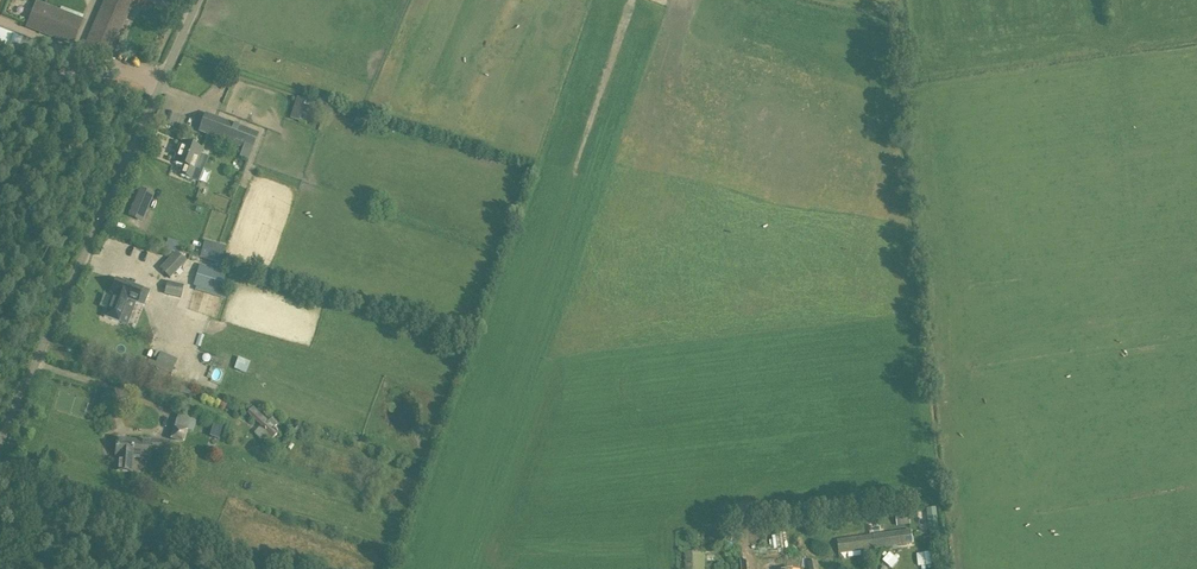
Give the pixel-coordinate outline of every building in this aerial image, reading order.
[(96,22),(84,49),(108,59),(128,13),(125,12),(130,0),(109,0),(107,4),(104,3),(96,22)] [(82,22),(37,4),(27,27),(73,45),(82,22)] [(17,45),(15,51),(30,57),(36,43),(22,38),(0,29),(0,38),(17,45)] [(307,113),(309,107),(304,106),(306,101),(297,98),(291,119),(299,122),(303,111),(307,113)] [(251,153),(259,134),(205,114),(198,133),(251,153)] [(199,171),(204,157),(200,155),(202,150),(181,142),(173,163),(183,167),(179,175),(190,180),(195,169),(199,171)] [(135,208),(142,211),(149,195),(142,192),(135,208)] [(200,258),(221,264),(226,247),(205,241),(200,258)] [(187,262),(176,252),(159,269),(170,280),(187,262)] [(225,273),(200,266),(194,287),(219,294),(225,273)] [(111,294),(113,295),(104,318),(119,323),(127,300),(144,306),(149,292),(141,289),(117,280),(117,279),(111,294)] [(179,298),(182,287),(166,283),(164,294),(179,298)] [(160,354),(154,369),(171,376),(177,361),(160,354)] [(271,439),(278,432),(256,411),(251,416),(266,430),(271,439)] [(193,433),(196,420),(178,415),(174,427),(193,433)] [(296,438),(303,430),(299,426),(292,434),(296,438)] [(150,442),(117,440),(116,455),(117,455),(116,471),(132,472),(133,457),(149,458),(150,450),(167,451),(168,443),(150,442)] [(929,534),(938,533),(936,509),(927,510),(929,534)] [(909,525),(908,515),(895,517),(896,527),(909,525)] [(903,549),(918,546),(916,530),(901,532),(903,549)] [(840,555),(898,546),(896,532),(838,540),(840,555)] [(705,562),(715,562),(714,553),(692,554),(693,568),(706,568),(705,562)]
